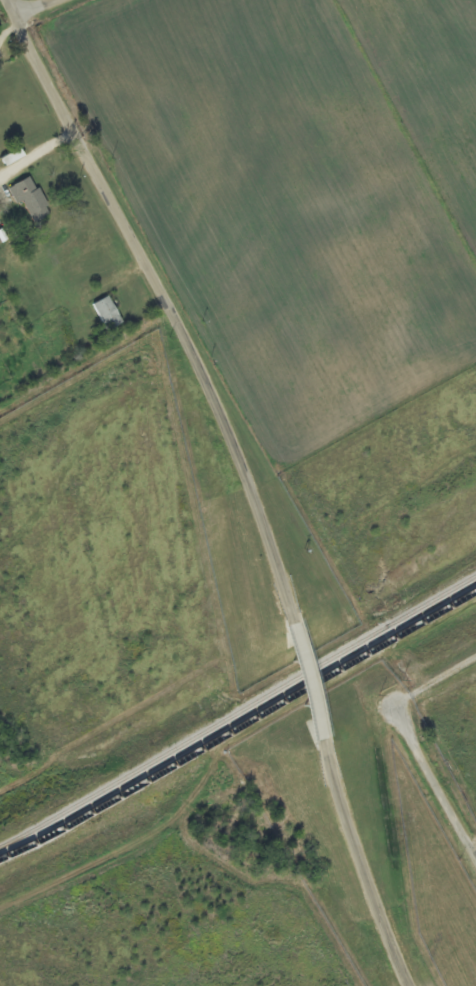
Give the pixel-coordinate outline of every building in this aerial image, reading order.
[(23,203),(35,225),(52,215),(32,177),(9,190),(17,206),(23,203)] [(107,332),(123,324),(109,297),(93,305),(107,332)]
